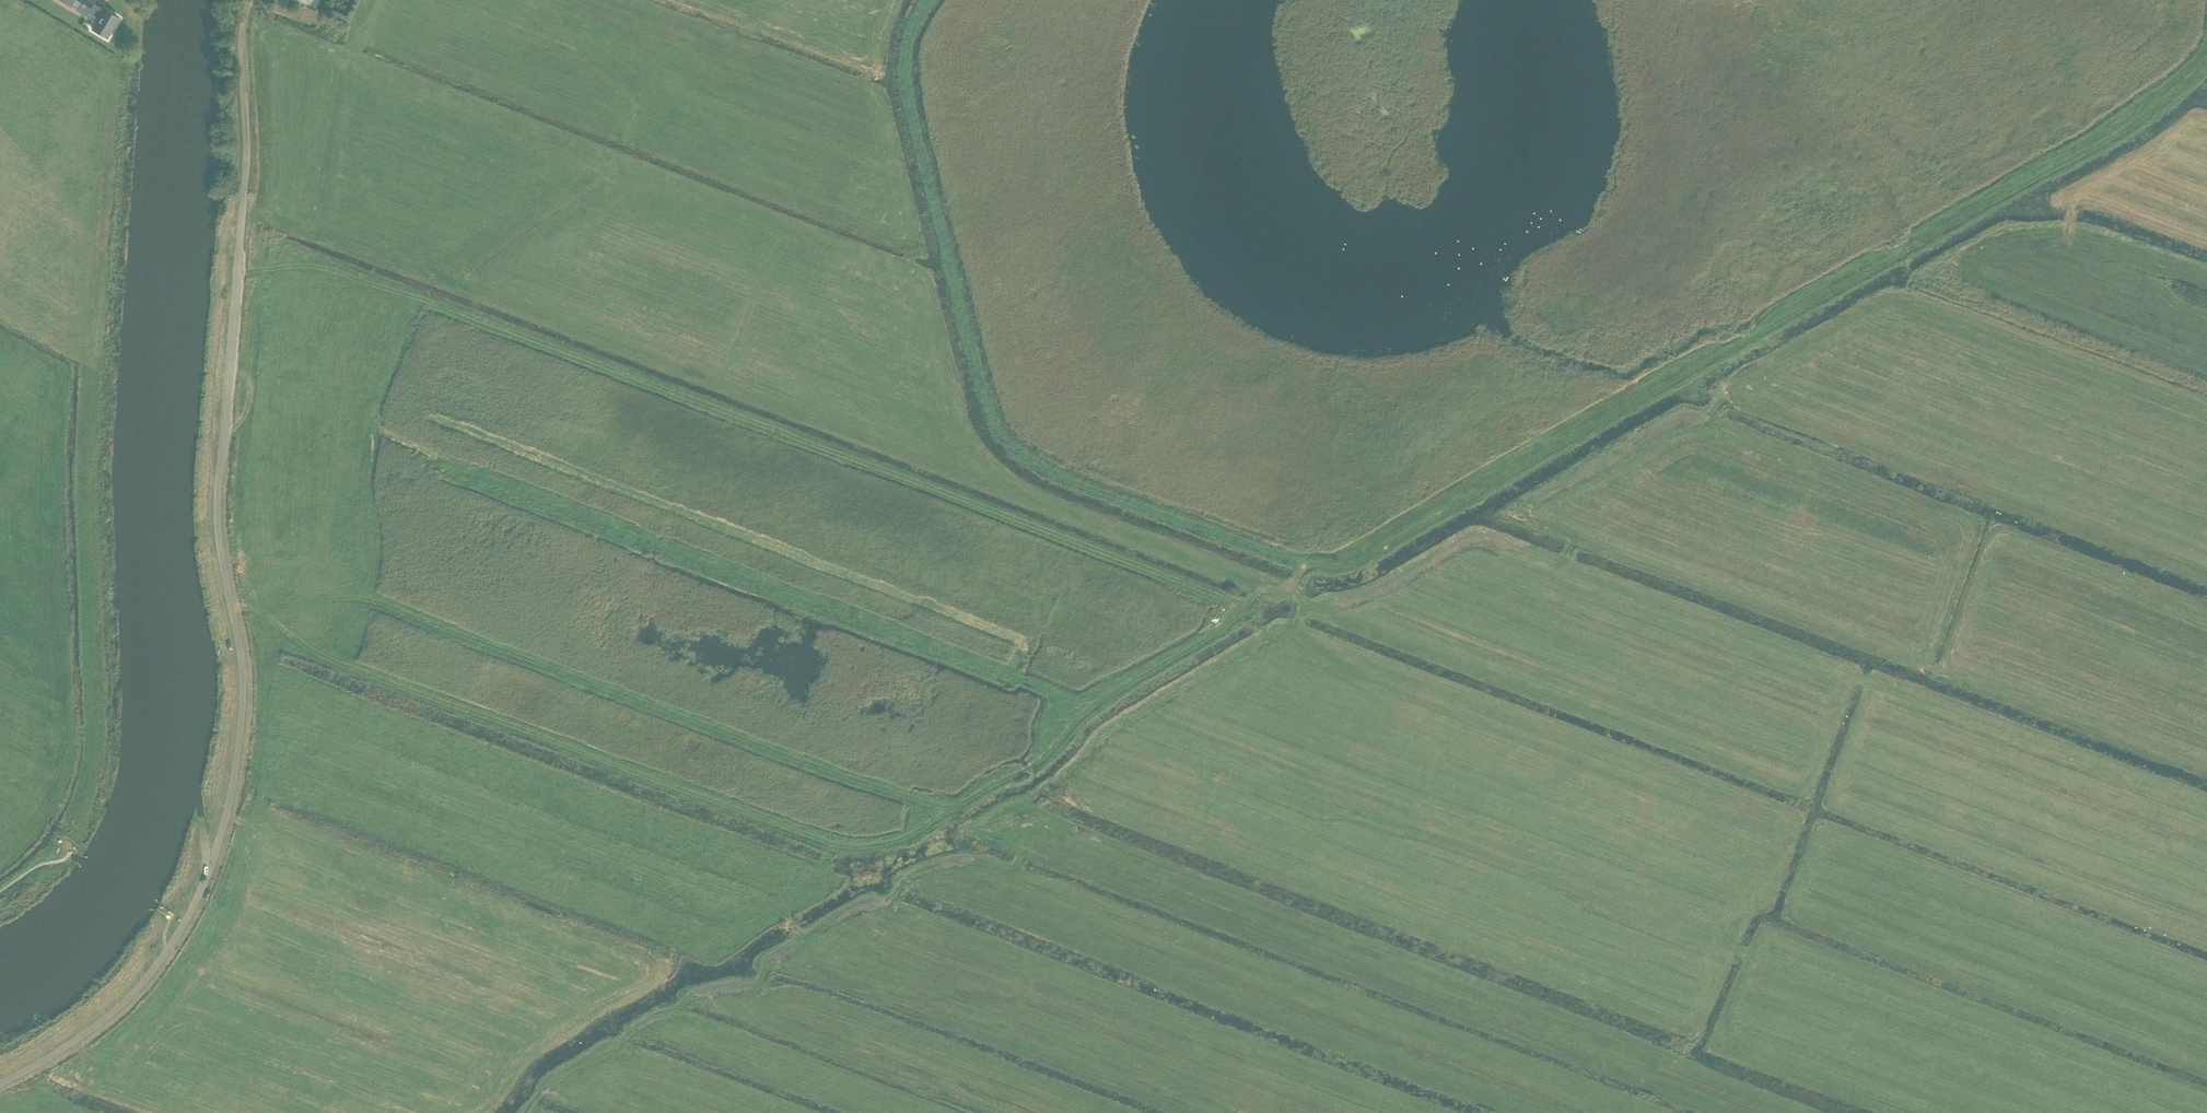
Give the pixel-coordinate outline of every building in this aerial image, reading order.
[(87,13),(98,19),(93,29),(108,38),(119,19),(104,10),(104,11),(93,4),(96,0),(66,0),(87,13)] [(320,0),(296,0),(316,9),(320,0)]
